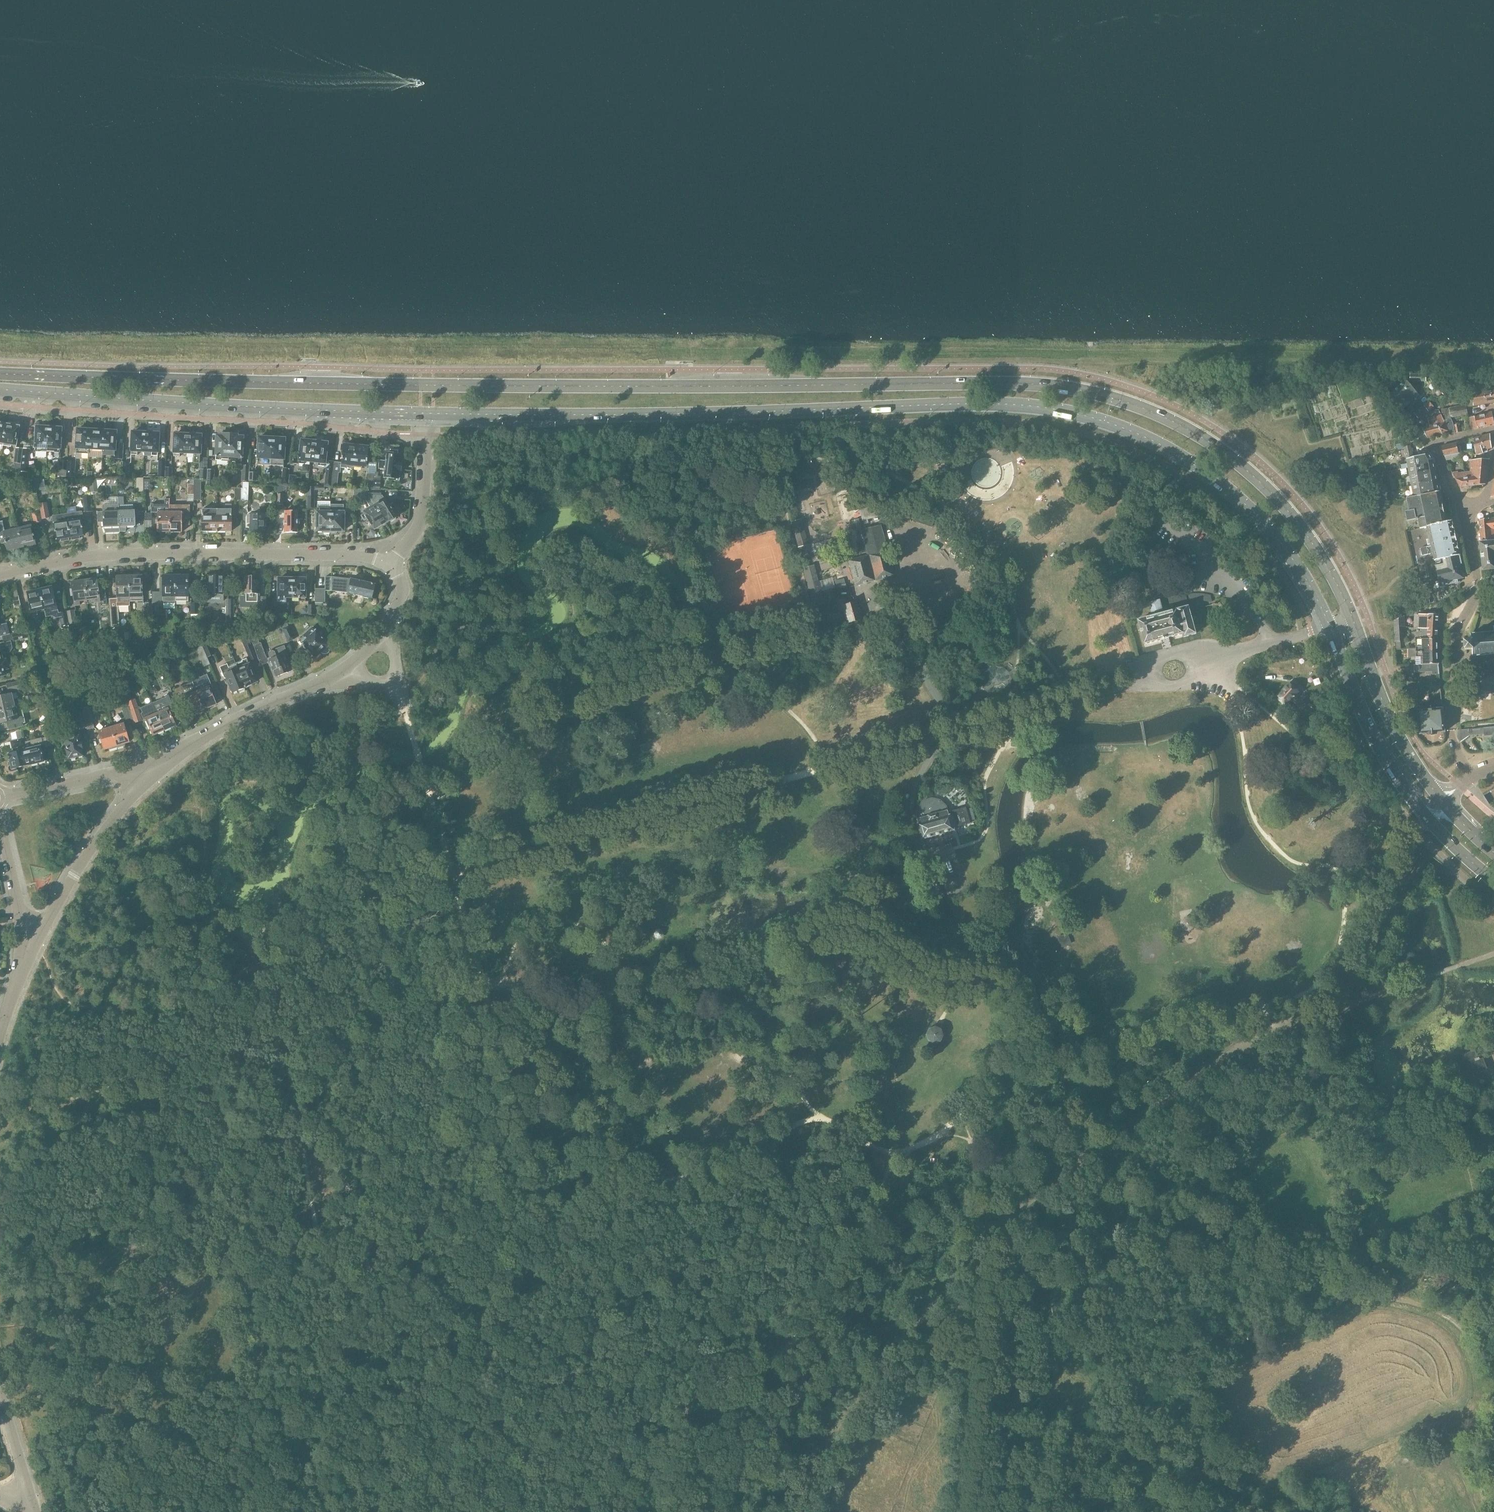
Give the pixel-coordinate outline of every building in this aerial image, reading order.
[(1399,405),(1403,409),(1413,400),(1419,395),(1416,390),(1406,380),(1390,394),(1399,405)] [(1493,402),(1493,388),(1471,392),(1472,396),(1467,397),(1469,407),(1493,402)] [(1427,408),(1424,405),(1414,413),(1416,416),(1427,408)] [(1446,420),(1447,419),(1450,418),(1467,414),(1466,405),(1443,409),(1446,420)] [(1493,424),(1493,421),(1492,412),(1469,418),(1472,429),(1493,424)] [(1441,414),(1433,417),(1442,434),(1449,432),(1446,426),(1449,424),(1447,419),(1446,420),(1444,420),(1441,414)] [(1442,434),(1433,417),(1428,418),(1429,423),(1426,423),(1427,426),(1422,428),(1427,438),(1442,434)] [(1450,434),(1455,433),(1453,425),(1452,422),(1450,418),(1447,419),(1449,424),(1446,426),(1449,432),(1450,434)] [(6,423),(3,444),(16,446),(19,426),(14,426),(14,424),(6,423)] [(35,451),(47,452),(49,426),(42,425),(42,427),(36,426),(36,433),(34,433),(34,437),(36,437),(35,451)] [(49,426),(47,452),(60,453),(61,428),(55,428),(56,426),(49,426)] [(82,448),(90,448),(91,430),(88,430),(88,428),(83,428),(83,429),(77,429),(77,435),(75,434),(75,439),(76,439),(75,453),(74,453),(74,455),(75,455),(75,458),(81,459),(82,448)] [(97,449),(102,449),(103,430),(98,430),(98,429),(93,428),(93,430),(91,430),(90,448),(97,449)] [(102,449),(102,452),(109,453),(109,455),(114,455),(114,458),(117,458),(116,462),(123,462),(123,443),(115,443),(115,431),(110,431),(110,429),(104,429),(104,430),(103,430),(102,449)] [(144,451),(145,430),(139,430),(139,432),(132,431),(131,446),(131,454),(137,455),(137,450),(144,451)] [(152,431),(145,430),(144,451),(152,451),(151,455),(157,456),(158,447),(158,438),(158,433),(152,433),(152,431)] [(174,439),(173,448),(174,448),(173,456),(179,456),(180,452),(187,452),(188,432),(181,432),(181,434),(175,433),(174,439)] [(194,433),(188,432),(187,452),(194,453),(193,463),(199,463),(200,440),(201,435),(194,435),(194,433)] [(217,435),(217,436),(215,460),(228,461),(230,434),(223,434),(223,436),(217,435)] [(237,435),(230,434),(228,461),(235,461),(235,463),(241,464),(243,437),(237,436),(237,435)] [(1474,438),(1469,439),(1470,442),(1474,441),(1476,455),(1488,452),(1488,449),(1492,448),(1490,434),(1474,438)] [(271,438),(271,436),(265,436),(264,437),(259,437),(258,465),(270,465),(271,438)] [(273,438),(271,438),(270,465),(283,466),(284,448),(286,448),(286,443),(284,443),(284,438),(279,438),(279,436),(273,436),(273,438)] [(312,462),(314,441),(301,440),(298,464),(304,464),(304,461),(312,462)] [(314,440),(314,441),(312,462),(319,462),(319,466),(324,467),(324,466),(326,467),(324,486),(330,486),(332,472),(333,462),(333,461),(327,461),(325,461),(327,443),(320,442),(320,440),(314,440)] [(342,459),(342,463),(333,462),(332,472),(330,486),(336,487),(338,473),(340,473),(340,468),(346,468),(346,466),(353,467),(356,444),(348,443),(347,445),(343,445),(342,450),(343,450),(343,457),(342,457),(342,459)] [(1442,446),(1441,448),(1444,456),(1452,454),(1459,453),(1456,443),(1442,446)] [(356,444),(353,467),(361,468),(361,465),(365,466),(366,461),(367,461),(367,459),(366,459),(367,452),(368,452),(368,448),(363,447),(363,445),(356,444)] [(15,447),(15,454),(14,462),(12,480),(18,480),(20,464),(22,448),(15,447)] [(23,448),(22,458),(22,472),(28,472),(29,459),(30,449),(23,448)] [(379,460),(378,469),(385,469),(384,477),(387,477),(387,479),(399,481),(401,462),(399,462),(400,454),(398,454),(397,454),(397,451),(390,450),(390,453),(389,453),(387,453),(386,460),(379,460)] [(1434,459),(1431,454),(1407,458),(1408,464),(1401,465),(1402,469),(1435,463),(1434,459)] [(1475,485),(1486,484),(1490,458),(1470,459),(1471,471),(1468,471),(1468,476),(1469,477),(1475,476),(1475,485)] [(58,476),(66,476),(67,461),(61,460),(60,470),(58,469),(58,476)] [(75,461),(74,461),(67,461),(66,476),(74,477),(75,461)] [(1435,463),(1402,469),(1402,472),(1411,470),(1411,469),(1413,469),(1413,473),(1436,469),(1435,463)] [(797,477),(803,475),(801,469),(795,471),(797,477)] [(1436,469),(1413,473),(1410,474),(1403,476),(1404,479),(1411,478),(1412,485),(1438,480),(1436,469)] [(1452,472),(1453,474),(1461,487),(1475,485),(1475,476),(1469,477),(1468,476),(1468,471),(1459,473),(1458,471),(1452,472)] [(1438,480),(1412,485),(1414,496),(1440,491),(1438,480)] [(325,487),(307,486),(307,508),(313,508),(314,490),(325,490),(325,487)] [(368,489),(353,489),(353,501),(366,501),(369,506),(362,511),(364,514),(361,516),(364,520),(368,518),(374,528),(375,527),(377,528),(381,526),(380,524),(384,522),(374,506),(368,496),(368,490),(368,489)] [(374,506),(384,522),(385,523),(390,521),(391,521),(395,519),(395,517),(398,523),(404,519),(400,513),(400,514),(395,506),(391,509),(391,508),(392,507),(389,502),(387,504),(386,501),(379,505),(374,496),(380,496),(380,490),(368,490),(368,496),(374,506)] [(1440,491),(1414,496),(1414,497),(1407,498),(1411,520),(1417,519),(1417,520),(1418,520),(1420,528),(1426,526),(1446,522),(1444,512),(1445,512),(1444,505),(1443,505),(1440,491)] [(903,498),(893,494),(891,500),(901,504),(903,498)] [(91,511),(90,496),(83,496),(85,512),(91,511)] [(165,504),(151,504),(151,513),(157,513),(157,532),(169,532),(169,505),(169,498),(165,498),(165,504)] [(317,518),(316,518),(316,525),(317,525),(317,531),(323,531),(323,533),(330,533),(330,508),(330,504),(330,501),(317,501),(317,508),(317,518)] [(46,502),(38,504),(42,519),(49,518),(46,502)] [(119,532),(118,511),(118,504),(102,505),(102,512),(97,512),(97,521),(102,521),(103,527),(105,532),(119,532)] [(217,509),(216,533),(217,533),(217,532),(225,532),(225,531),(231,531),(231,504),(225,504),(225,509),(217,509)] [(343,505),(330,504),(330,508),(330,533),(336,533),(336,531),(343,531),(343,525),(343,518),(343,505)] [(190,505),(169,505),(169,532),(182,532),(182,525),(189,525),(190,505)] [(878,516),(875,506),(859,510),(862,520),(878,516)] [(216,533),(217,509),(201,509),(201,531),(208,531),(208,532),(216,532),(216,533)] [(134,526),(134,510),(118,511),(119,532),(125,531),(126,526),(134,526)] [(297,511),(284,511),(284,532),(297,532),(297,511)] [(41,523),(39,512),(32,513),(35,524),(41,523)] [(79,536),(84,535),(82,526),(86,525),(85,518),(82,519),(81,512),(66,514),(67,521),(70,537),(72,537),(72,540),(80,539),(79,536)] [(69,540),(68,537),(70,537),(67,521),(66,514),(52,516),(56,539),(60,539),(61,541),(69,540)] [(251,523),(251,531),(254,531),(254,532),(260,532),(260,531),(264,531),(264,526),(267,526),(267,514),(251,514),(251,515),(247,515),(247,523),(251,523)] [(852,529),(861,526),(859,517),(849,520),(852,529)] [(1481,542),(1493,540),(1493,518),(1479,520),(1481,542)] [(801,519),(792,521),(798,547),(808,544),(801,519)] [(1446,522),(1426,526),(1431,545),(1421,548),(1423,555),(1433,553),(1434,561),(1443,559),(1444,564),(1436,566),(1439,580),(1453,577),(1451,566),(1461,563),(1460,555),(1456,541),(1458,540),(1459,540),(1458,534),(1457,534),(1455,534),(1452,520),(1446,522)] [(0,522),(0,540),(2,540),(3,544),(5,543),(7,550),(9,549),(9,551),(15,550),(14,548),(21,547),(17,530),(4,533),(1,522),(0,522)] [(17,530),(21,547),(36,543),(31,525),(17,529),(17,530)] [(867,555),(886,549),(880,525),(861,530),(864,542),(865,546),(867,555)] [(1481,542),(1480,542),(1483,570),(1493,569),(1493,540),(1481,542)] [(894,575),(891,566),(886,549),(867,555),(868,555),(875,580),(894,575)] [(868,555),(851,560),(848,561),(855,586),(875,580),(868,555)] [(1446,585),(1459,582),(1458,579),(1463,578),(1461,569),(1462,569),(1461,564),(1461,563),(1451,566),(1453,577),(1439,580),(1440,586),(1446,585)] [(823,604),(815,573),(813,566),(804,569),(814,607),(823,604)] [(289,567),(278,568),(278,576),(289,575),(289,567)] [(116,579),(113,579),(113,588),(116,588),(116,598),(116,602),(116,606),(118,606),(129,606),(129,601),(129,596),(128,576),(123,576),(116,576),(116,579)] [(134,576),(128,576),(129,596),(129,601),(137,601),(137,603),(143,603),(143,596),(141,596),(141,587),(142,586),(142,583),(141,582),(141,576),(134,576)] [(152,592),(152,603),(175,603),(175,600),(175,576),(163,576),(163,577),(159,577),(159,592),(152,592)] [(188,576),(175,576),(175,600),(188,600),(188,587),(189,586),(189,583),(188,582),(188,576)] [(208,586),(206,586),(206,592),(208,593),(208,601),(222,601),(222,593),(222,576),(208,576),(208,586)] [(242,596),(240,598),(240,606),(242,608),(258,608),(258,597),(258,586),(258,583),(258,576),(245,576),(245,596),(242,596)] [(324,588),(315,588),(315,603),(325,603),(325,591),(332,591),(347,592),(364,596),(364,597),(369,598),(369,597),(372,598),(375,584),(372,584),(373,583),(370,583),(364,582),(364,579),(360,578),(359,581),(350,579),(342,577),(336,577),(332,577),(332,576),(324,576),(324,588)] [(278,578),(278,584),(278,593),(278,601),(285,601),(285,597),(292,597),(291,577),(285,577),(285,578),(278,578)] [(298,577),(291,577),(292,597),(298,597),(298,601),(305,601),(305,593),(305,584),(304,578),(298,578),(298,577)] [(86,580),(84,581),(86,600),(87,600),(87,604),(99,602),(99,605),(107,604),(105,586),(101,586),(98,586),(97,579),(91,580),(91,579),(85,579),(86,580)] [(72,590),(70,590),(71,596),(73,596),(75,605),(80,605),(79,601),(86,600),(84,581),(82,581),(82,580),(77,581),(77,582),(71,582),(72,590)] [(842,580),(834,582),(836,590),(844,588),(842,580)] [(58,612),(57,610),(52,587),(46,588),(46,587),(40,588),(41,589),(39,590),(45,612),(51,611),(52,613),(58,612)] [(45,612),(39,590),(38,590),(38,589),(32,590),(33,591),(27,593),(33,619),(39,618),(38,614),(45,612)] [(847,594),(845,589),(836,591),(837,597),(847,594)] [(1188,607),(1185,594),(1160,601),(1160,600),(1149,603),(1152,616),(1139,620),(1145,643),(1183,633),(1184,637),(1196,633),(1189,606),(1188,607)] [(21,607),(18,596),(12,597),(15,608),(21,607)] [(1429,597),(1422,599),(1423,605),(1431,603),(1429,597)] [(116,598),(109,598),(111,627),(119,627),(118,606),(116,606),(116,602),(116,598)] [(855,602),(854,602),(845,605),(843,599),(839,600),(842,611),(845,611),(848,623),(860,619),(855,602)] [(73,610),(66,612),(68,624),(76,623),(73,610)] [(68,624),(66,612),(59,613),(62,625),(68,624)] [(1419,628),(1421,628),(1421,637),(1438,637),(1439,614),(1436,614),(1435,613),(1433,614),(1428,614),(1428,615),(1419,614),(1419,628)] [(1404,615),(1394,619),(1394,625),(1400,625),(1405,625),(1404,615)] [(35,632),(32,620),(25,621),(28,633),(35,632)] [(2,636),(9,634),(7,624),(0,625),(0,636),(2,636)] [(288,625),(282,628),(288,641),(294,639),(288,625)] [(1471,634),(1471,640),(1465,640),(1465,637),(1464,637),(1464,640),(1461,640),(1461,642),(1464,642),(1465,648),(1462,648),(1462,650),(1465,650),(1465,653),(1467,653),(1467,649),(1472,649),(1473,656),(1493,654),(1493,626),(1493,632),(1471,634)] [(315,657),(320,652),(321,652),(322,653),(323,653),(324,653),(325,653),(326,653),(327,653),(327,652),(328,652),(329,651),(329,650),(330,649),(330,648),(330,647),(329,647),(329,646),(328,645),(315,629),(309,635),(307,633),(300,639),(299,639),(299,640),(299,641),(303,646),(304,645),(308,650),(309,650),(315,657)] [(9,634),(2,636),(4,643),(1,644),(2,646),(0,647),(0,661),(5,660),(3,653),(9,652),(11,648),(9,642),(27,638),(25,631),(12,634),(12,633),(9,634)] [(246,635),(240,638),(250,661),(257,658),(246,635)] [(1416,647),(1416,649),(1416,652),(1438,652),(1438,648),(1438,637),(1421,637),(1421,639),(1422,639),(1422,647),(1416,647)] [(274,649),(275,652),(274,652),(272,651),(268,653),(267,655),(268,656),(266,657),(260,641),(253,644),(260,663),(269,660),(276,677),(290,671),(284,656),(287,654),(284,646),(274,649)] [(209,643),(203,645),(207,656),(214,654),(209,643)] [(196,648),(204,666),(210,664),(202,645),(196,648)] [(1409,657),(1416,657),(1423,657),(1423,664),(1425,664),(1433,664),(1439,663),(1438,655),(1438,652),(1416,652),(1416,649),(1409,649),(1409,657)] [(113,663),(113,656),(107,656),(106,651),(93,653),(95,665),(113,663)] [(170,662),(167,654),(161,656),(164,664),(170,662)] [(235,663),(245,687),(251,685),(251,684),(256,681),(246,658),(235,663)] [(992,675),(995,666),(987,661),(980,665),(983,674),(992,675)] [(245,687),(235,663),(228,666),(227,664),(222,666),(233,693),(238,690),(239,692),(244,690),(244,688),(245,687)] [(45,665),(38,666),(39,674),(47,673),(45,665)] [(6,684),(8,691),(22,687),(21,680),(6,684)] [(199,711),(204,709),(195,688),(193,684),(192,681),(173,689),(177,700),(184,697),(192,714),(193,713),(194,715),(200,713),(199,711)] [(209,682),(201,685),(195,688),(204,709),(216,704),(213,698),(216,697),(209,682)] [(1278,696),(1286,703),(1287,704),(1291,700),(1302,709),(1305,706),(1295,697),(1299,693),(1289,683),(1278,696)] [(14,706),(12,699),(17,698),(16,692),(11,694),(4,695),(3,694),(0,695),(0,709),(14,706)] [(151,703),(156,713),(163,730),(175,725),(167,707),(169,706),(169,708),(176,705),(171,693),(164,696),(165,697),(151,703)] [(158,733),(163,731),(162,730),(163,730),(156,713),(151,703),(141,707),(143,712),(142,713),(144,718),(143,719),(148,730),(150,729),(153,735),(158,733)] [(0,709),(0,723),(6,721),(8,729),(23,726),(22,723),(25,722),(21,709),(19,709),(19,705),(14,706),(0,709)] [(132,718),(132,717),(128,707),(122,709),(126,720),(132,718)] [(141,719),(137,708),(130,710),(134,722),(141,719)] [(82,711),(86,726),(87,729),(93,728),(88,709),(82,711)] [(1445,732),(1443,709),(1418,711),(1420,734),(1431,733),(1431,734),(1434,733),(1445,732)] [(78,727),(86,726),(82,711),(75,712),(78,727)] [(111,727),(117,747),(125,745),(124,743),(129,741),(127,735),(127,734),(127,731),(126,731),(124,723),(111,727)] [(117,747),(111,727),(98,730),(100,738),(101,742),(103,748),(109,747),(110,749),(117,747)] [(1479,728),(1479,730),(1484,729),(1485,735),(1493,735),(1493,727),(1479,728)] [(1457,737),(1460,742),(1469,736),(1469,729),(1458,730),(1457,737)] [(16,768),(24,766),(30,765),(24,742),(23,738),(21,730),(15,731),(17,739),(10,741),(12,749),(13,748),(14,752),(8,753),(10,762),(11,765),(10,765),(9,766),(8,767),(8,768),(8,769),(9,770),(10,771),(11,771),(17,770),(16,768)] [(45,737),(24,742),(30,765),(46,761),(43,747),(47,746),(47,747),(53,745),(50,732),(44,734),(45,737)] [(82,755),(79,741),(78,734),(73,735),(72,732),(63,734),(66,749),(65,749),(67,757),(68,757),(68,758),(69,758),(71,759),(75,758),(75,757),(82,755)] [(939,794),(944,789),(941,786),(936,791),(939,794)] [(949,817),(948,814),(947,809),(946,810),(945,806),(939,800),(931,798),(923,800),(917,806),(916,810),(918,811),(918,814),(919,817),(915,818),(916,823),(921,838),(953,829),(952,827),(969,822),(965,806),(950,810),(952,816),(949,817)] [(1195,925),(1195,924),(1195,923),(1195,922),(1194,921),(1194,920),(1193,919),(1192,918),(1191,917),(1190,917),(1189,917),(1187,917),(1186,917),(1185,917),(1184,918),(1183,919),(1182,920),(1182,921),(1181,922),(1181,923),(1181,924),(1181,925),(1181,926),(1182,927),(1182,928),(1183,929),(1184,930),(1185,931),(1186,931),(1187,931),(1189,931),(1190,931),(1191,931),(1192,930),(1193,929),(1194,928),(1194,927),(1195,926),(1195,925)] [(666,935),(666,934),(666,931),(665,930),(663,929),(661,927),(658,927),(655,928),(652,929),(651,932),(651,934),(651,937),(653,940),(654,941),(656,942),(658,942),(661,942),(663,940),(665,938),(666,935)] [(944,1031),(944,1029),(943,1027),(941,1024),(938,1022),(936,1022),(934,1022),(931,1023),(929,1025),(927,1028),(926,1031),(927,1034),(927,1036),(929,1038),(931,1039),(932,1040),(935,1040),(938,1040),(940,1039),(941,1038),(943,1036),(944,1035),(944,1031)] [(1479,1059),(1475,1050),(1456,1057),(1464,1077),(1474,1073),(1474,1072),(1486,1068),(1486,1066),(1482,1058),(1479,1059)]
